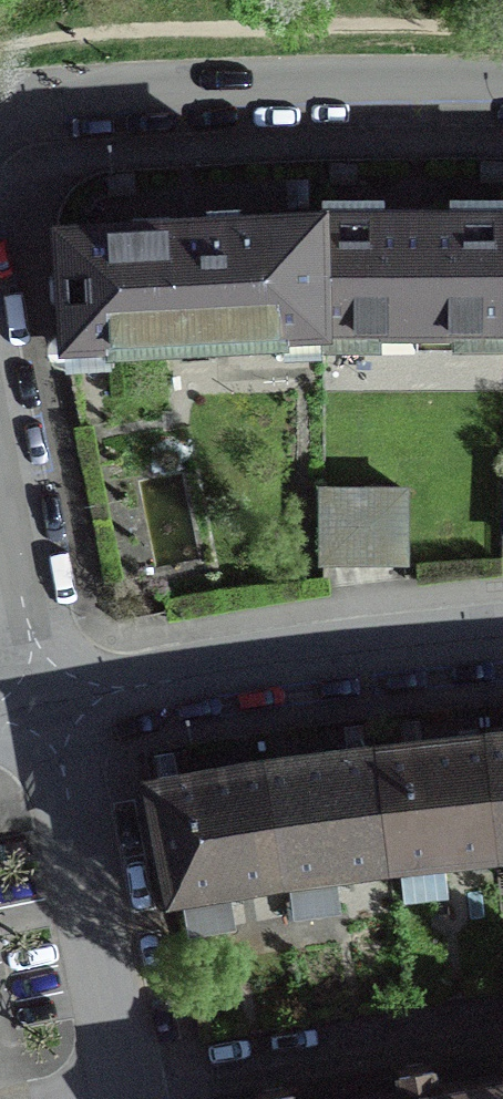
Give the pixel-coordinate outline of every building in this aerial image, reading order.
[(414,219),(318,219),(319,350),(372,350),(372,338),(454,338),(454,350),(502,349),(502,218),(414,219)] [(316,350),(319,350),(318,219),(186,226),(54,234),(61,353),(108,351),(108,359),(279,352),(279,344),(316,343),(316,350)] [(319,561),(403,560),(404,493),(319,493),(319,561)] [(482,742),(460,744),(371,754),(283,764),(261,766),(238,770),(145,786),(168,904),(170,904),(279,885),(385,869),(493,857),(502,857),(502,740),(482,742)] [(473,1085),(433,1092),(428,1070),(412,1072),(396,1075),(399,1098),(391,1098),(502,1098),(502,1080),(473,1085)]
